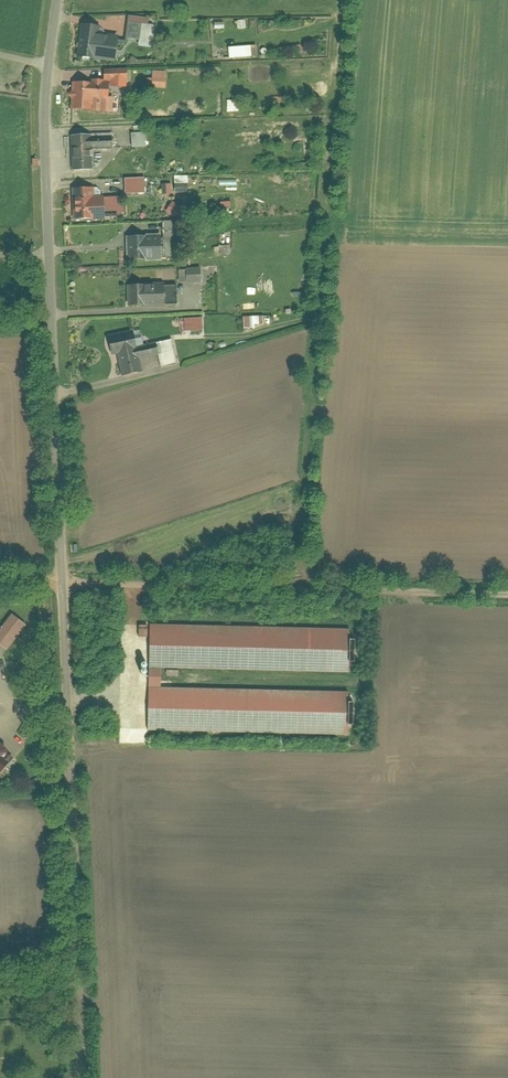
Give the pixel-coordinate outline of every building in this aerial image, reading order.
[(146,17),(127,15),(124,37),(139,39),(138,47),(149,48),(153,24),(146,23),(146,17)] [(99,26),(80,24),(76,58),(95,60),(95,58),(98,33),(99,26)] [(116,35),(98,33),(95,58),(113,60),(116,35)] [(253,45),(227,47),(228,58),(254,56),(253,45)] [(126,87),(126,69),(100,68),(100,80),(100,82),(107,83),(110,83),(110,87),(126,87)] [(166,71),(152,70),(152,78),(147,78),(147,87),(165,88),(166,71)] [(89,82),(71,81),(70,108),(92,109),(93,97),(100,98),(106,98),(107,83),(100,82),(100,80),(89,79),(89,82)] [(100,111),(111,112),(112,98),(106,98),(100,98),(100,111)] [(149,147),(148,132),(133,133),(134,147),(149,147)] [(88,135),(70,135),(71,168),(89,168),(89,149),(88,136),(88,135)] [(88,136),(89,149),(112,148),(111,135),(88,136)] [(176,176),(177,192),(191,192),(190,175),(176,176)] [(145,178),(124,179),(124,193),(145,193),(145,178)] [(174,194),(174,183),(164,183),(164,194),(174,194)] [(92,187),(71,188),(71,218),(101,218),(101,195),(92,195),(92,187)] [(123,197),(102,197),(103,212),(123,211),(123,197)] [(183,208),(172,200),(165,212),(176,219),(183,208)] [(167,221),(166,251),(169,251),(169,236),(176,236),(177,221),(167,221)] [(144,236),(125,237),(125,259),(143,258),(143,259),(160,259),(159,233),(144,233),(144,236)] [(200,268),(184,269),(185,283),(201,282),(200,268)] [(162,283),(125,285),(126,306),(164,304),(163,286),(162,283)] [(163,286),(164,304),(179,303),(178,285),(163,286)] [(201,317),(184,318),(184,331),(202,331),(201,317)] [(263,318),(243,319),(243,330),(252,330),(263,326),(263,318)] [(131,330),(105,336),(109,354),(116,353),(121,374),(140,370),(137,358),(135,347),(131,330)] [(159,365),(174,361),(169,339),(154,342),(156,354),(159,365)] [(156,354),(154,342),(135,347),(137,358),(156,354)] [(0,627),(0,647),(4,651),(25,626),(11,614),(0,627)] [(346,628),(149,625),(148,667),(158,667),(345,671),(346,628)] [(158,687),(158,667),(148,667),(148,687),(158,687)] [(147,730),(344,733),(345,690),(158,687),(148,687),(147,730)] [(12,757),(0,747),(0,772),(12,757)]
